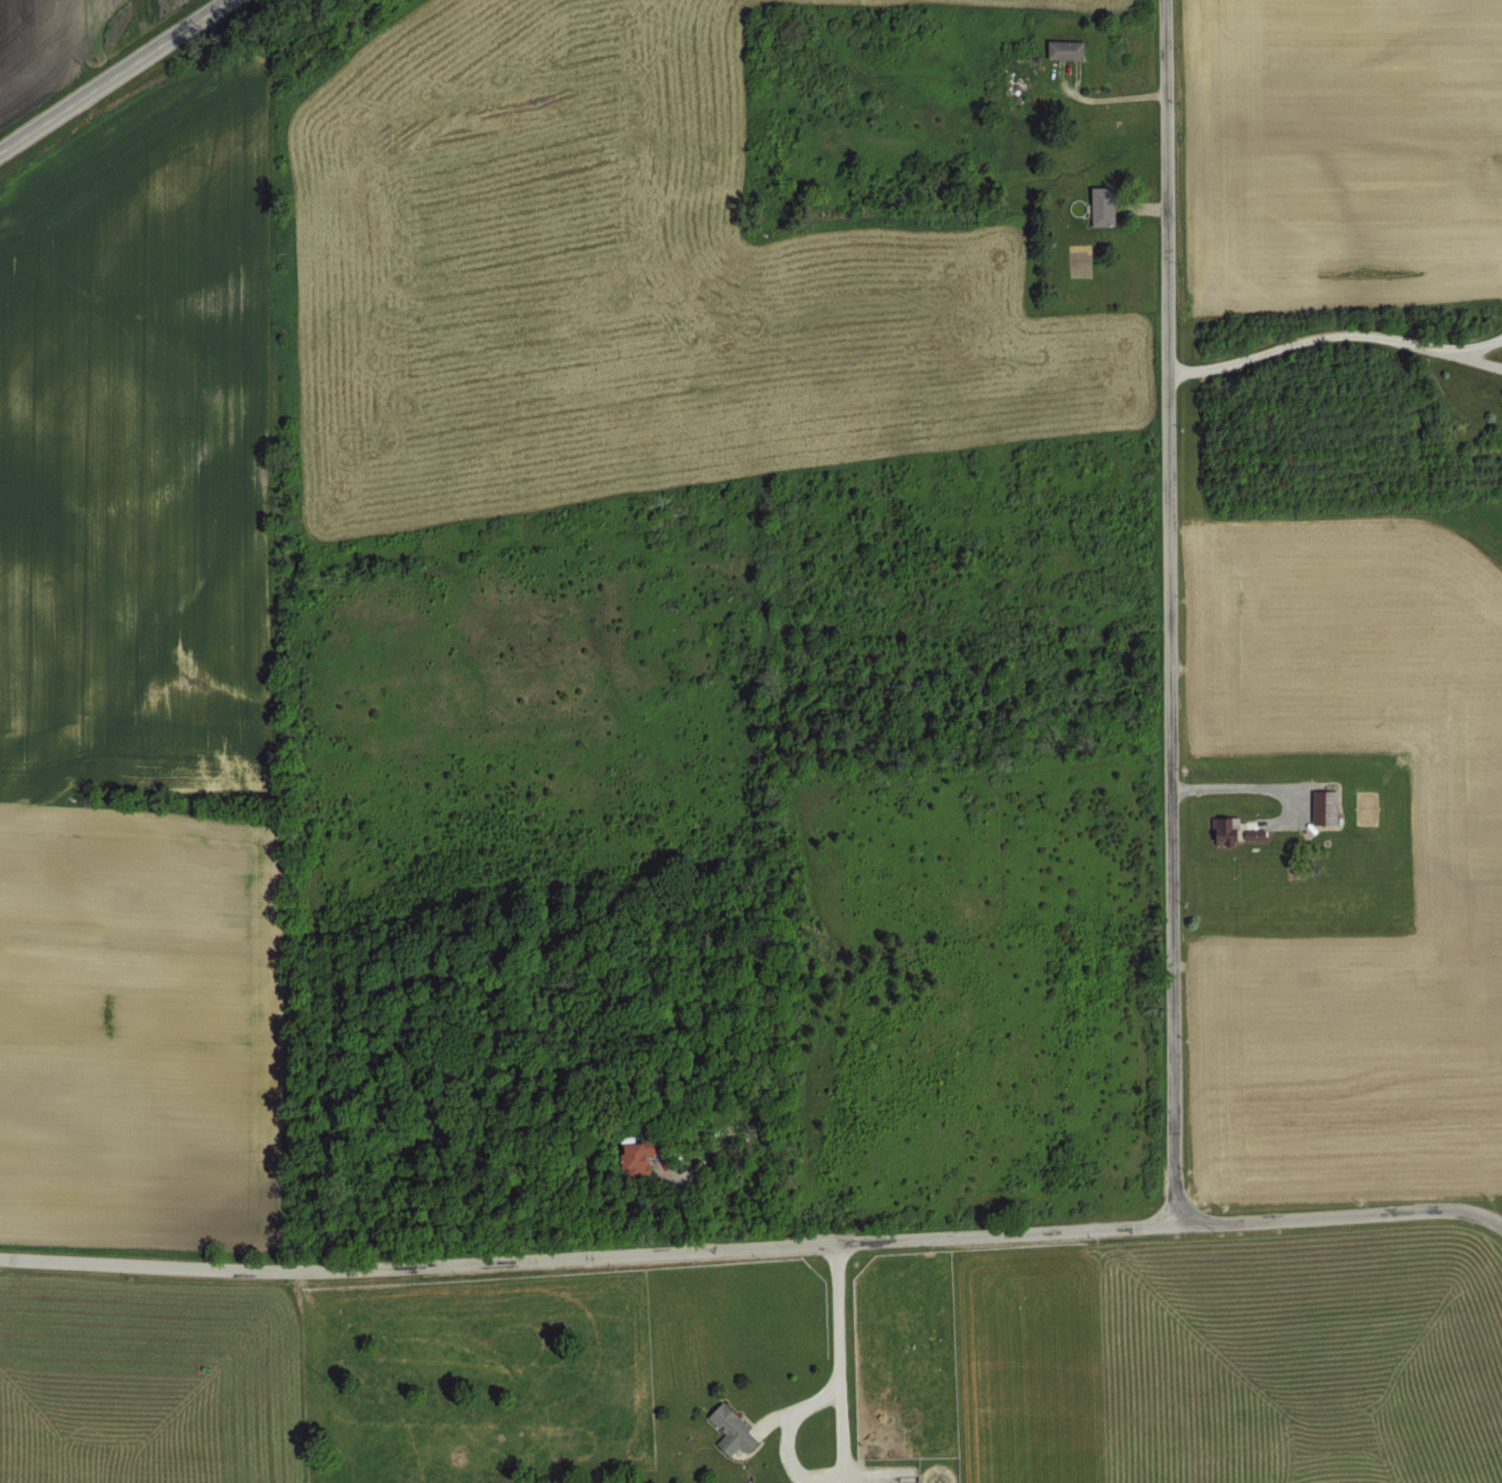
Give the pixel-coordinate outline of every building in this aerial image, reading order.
[(1044,39),(1044,59),(1078,60),(1079,40),(1044,39)] [(1087,187),(1086,225),(1108,226),(1108,188),(1087,187)] [(1379,774),(1356,774),(1356,810),(1379,810),(1379,774)] [(1308,790),(1308,822),(1334,822),(1333,789),(1308,790)] [(1261,826),(1261,838),(1207,840),(1206,818),(1233,817),(1233,822),(1252,821),(1252,826),(1261,826)] [(630,1179),(653,1177),(652,1156),(666,1154),(664,1139),(627,1142),(630,1179)] [(721,1432),(702,1415),(718,1398),(747,1424),(743,1429),(753,1438),(741,1451),(733,1444),(723,1456),(710,1444),(721,1432)]
